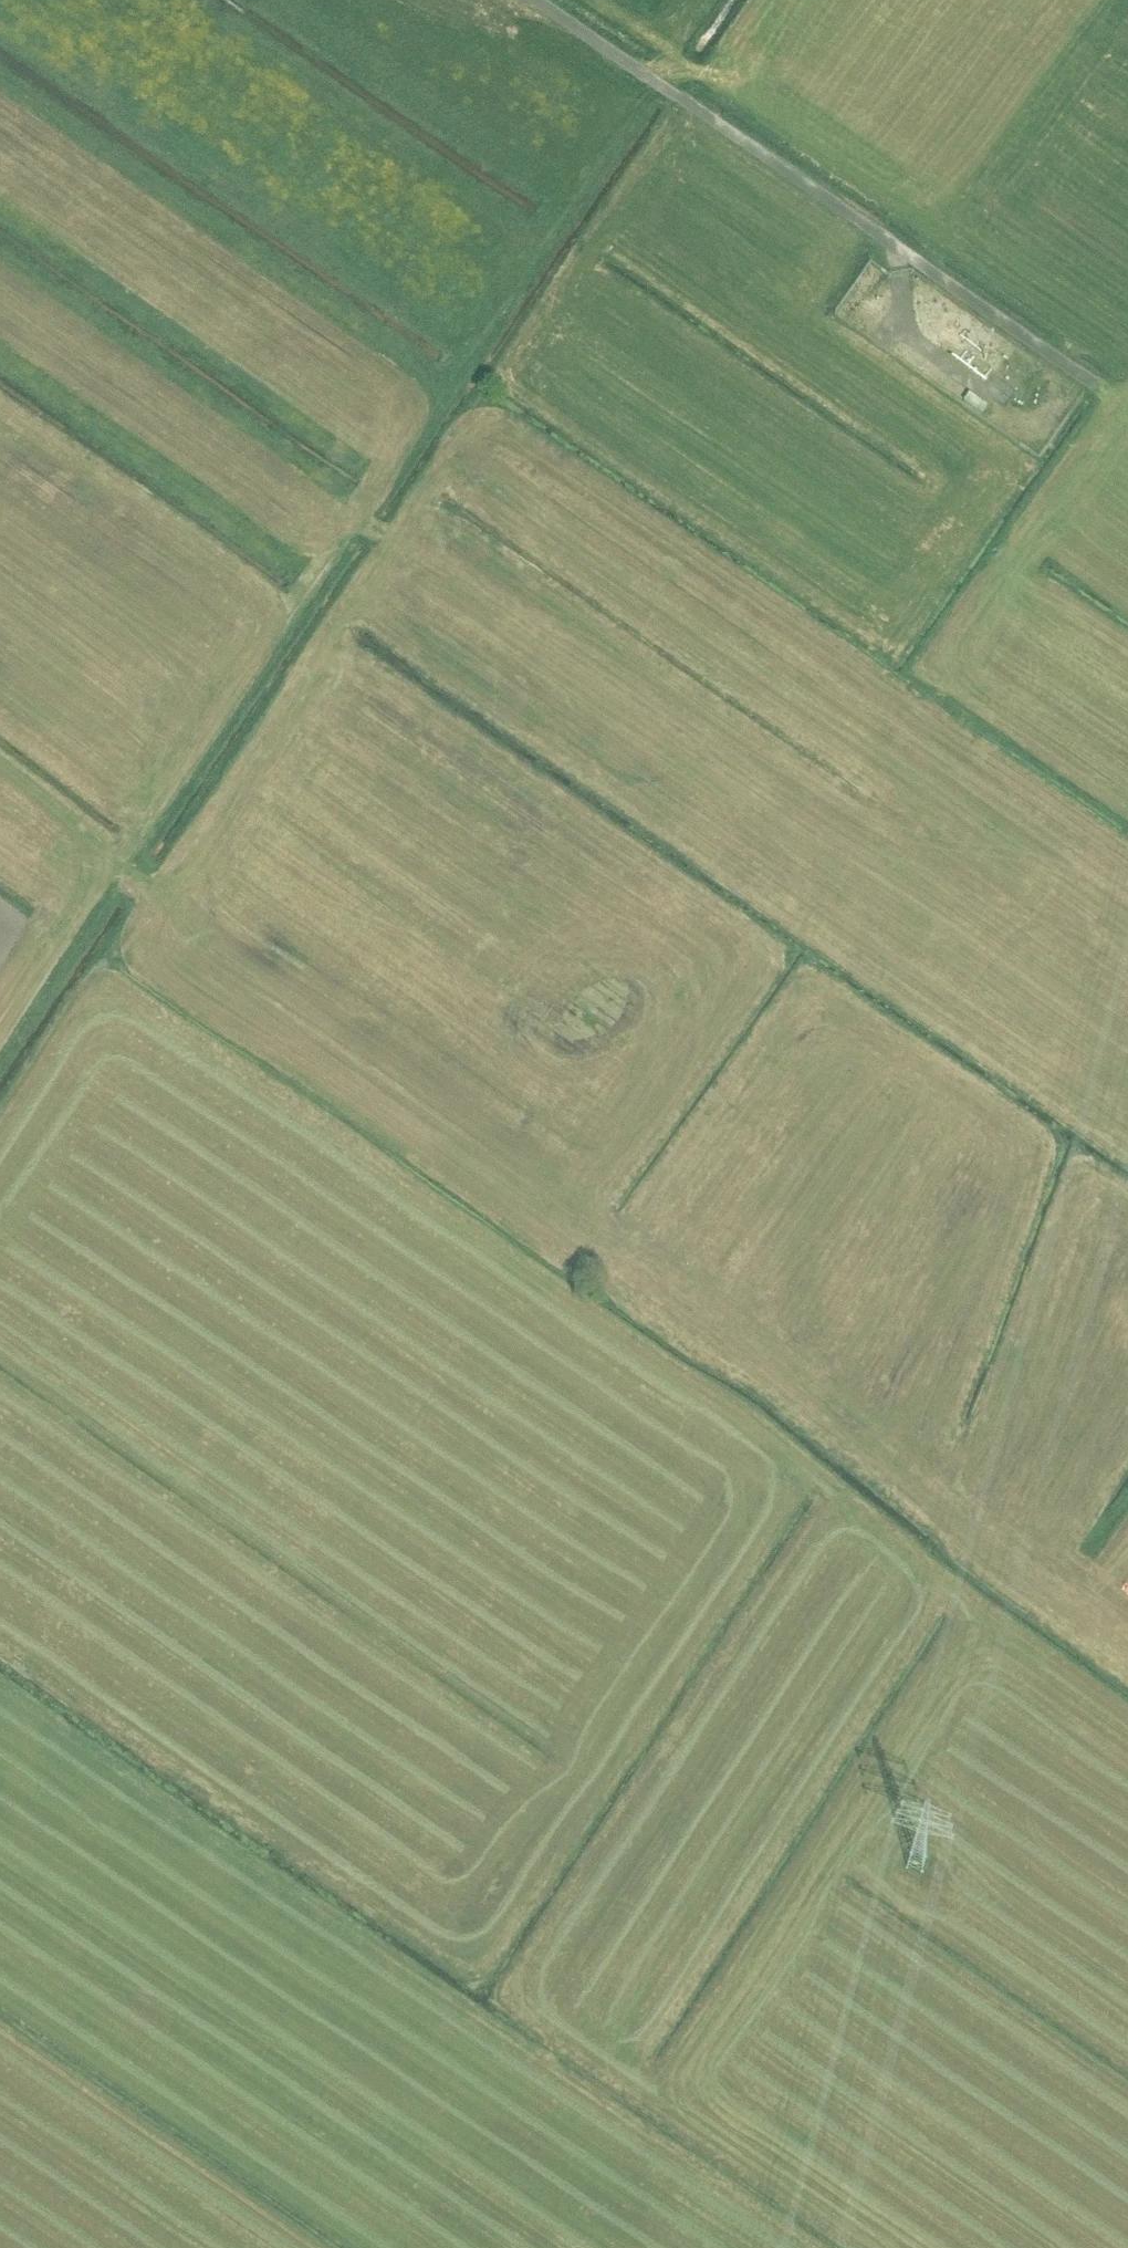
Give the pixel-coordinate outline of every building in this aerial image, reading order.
[(963,403),(982,416),(987,409),(968,396),(963,403)]
